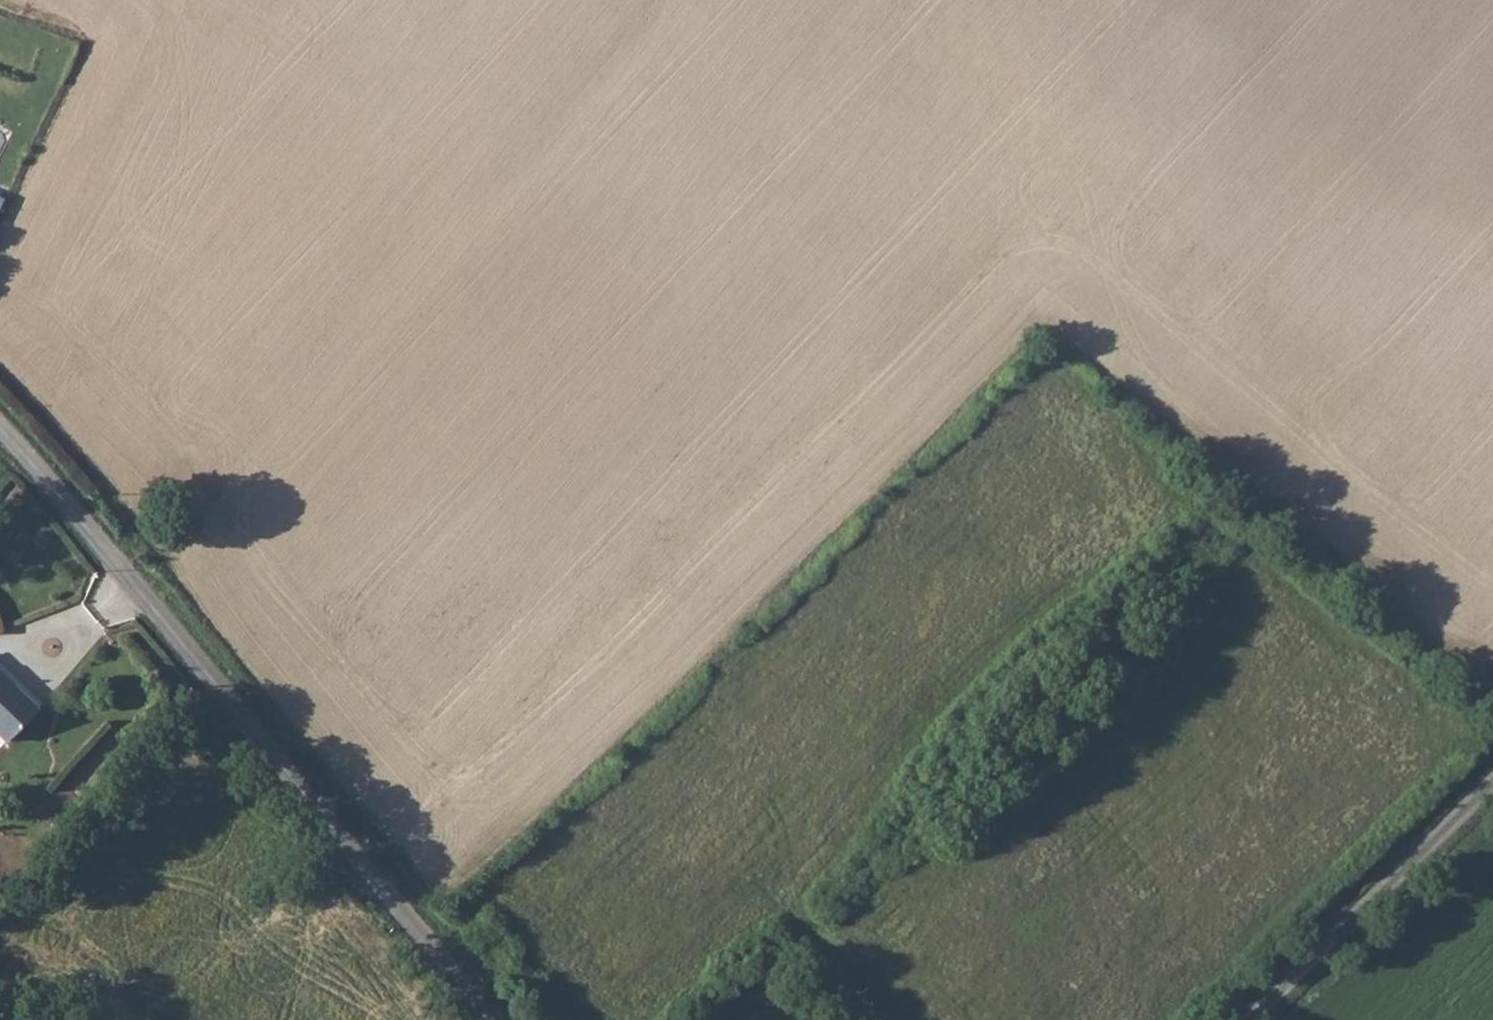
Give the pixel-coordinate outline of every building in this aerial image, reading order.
[(7,773),(40,740),(0,703),(0,767),(7,773)]
